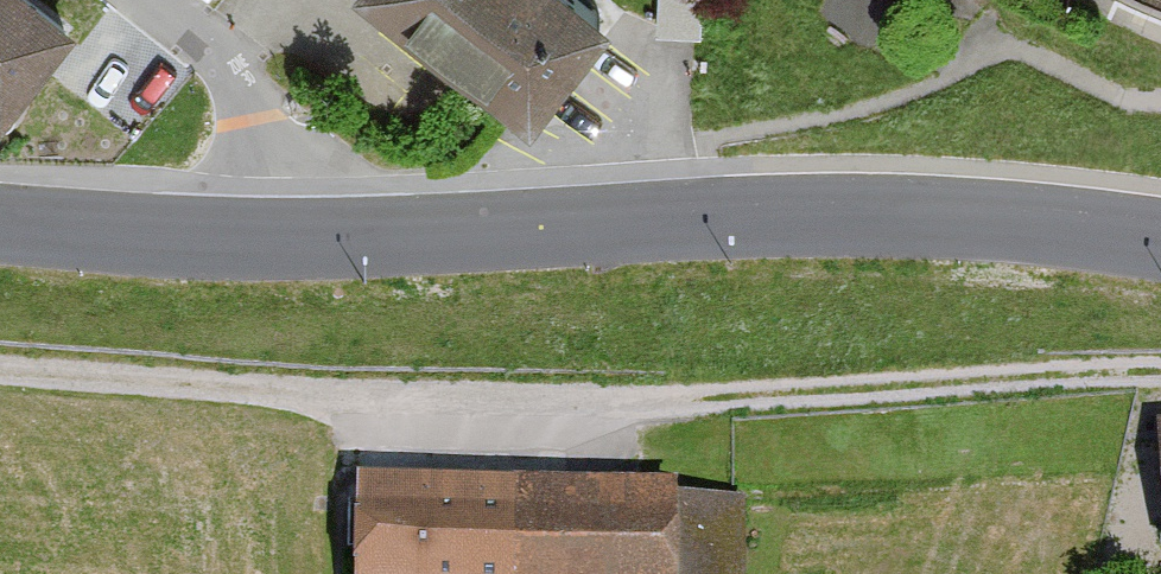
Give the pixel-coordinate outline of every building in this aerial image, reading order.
[(15,0),(0,0),(0,115),(26,137),(89,61),(15,0)] [(564,0),(374,0),(552,128),(617,38),(564,0)] [(660,29),(702,30),(703,0),(660,0),(660,29)] [(360,489),(359,573),(686,573),(687,493),(360,489)]
